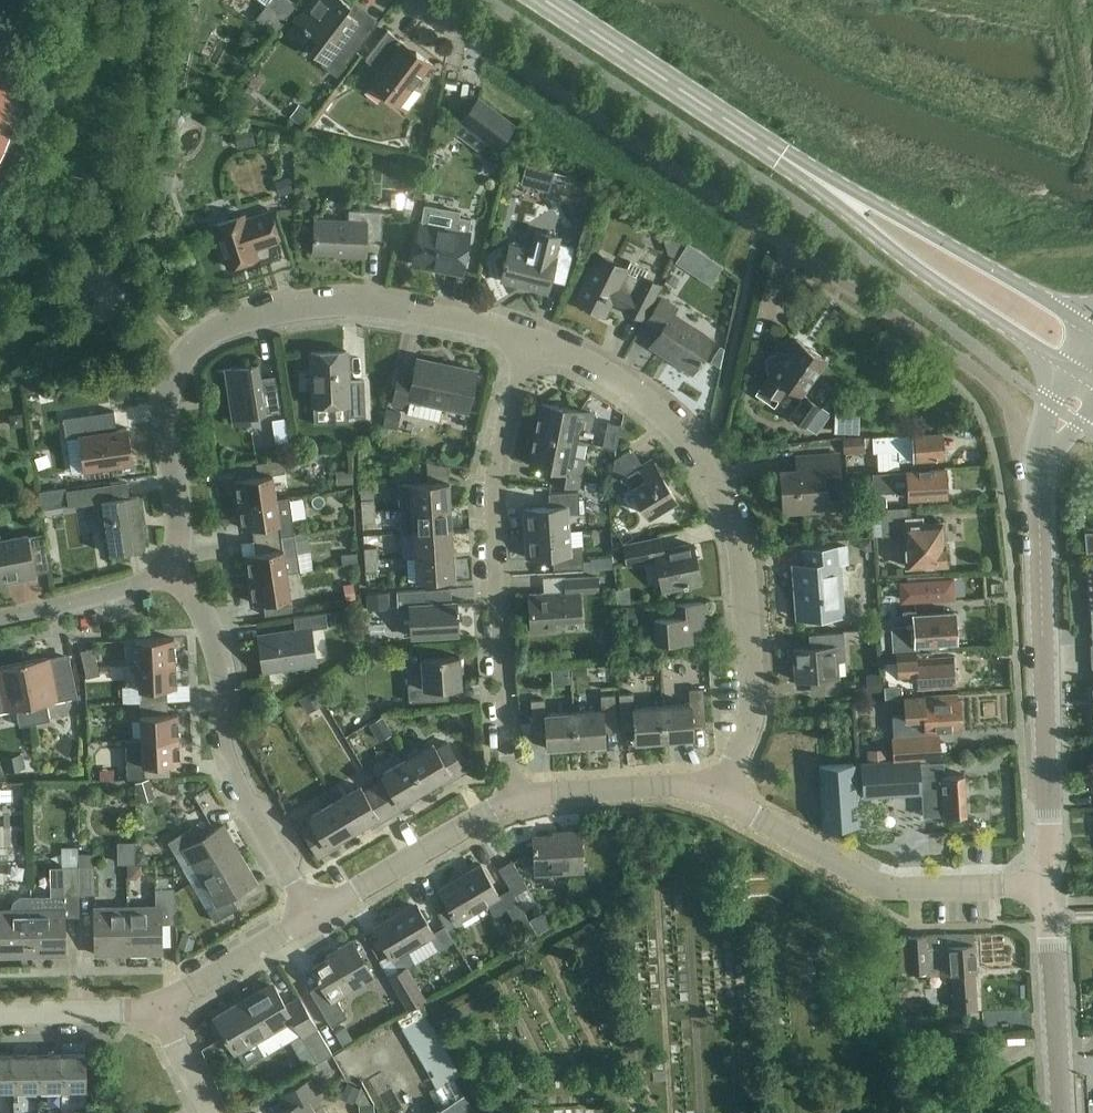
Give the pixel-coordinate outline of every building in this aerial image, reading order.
[(267,4),(256,17),(275,32),(296,4),(291,0),(262,0),(267,4)] [(295,20),(321,39),(313,50),(325,59),(322,63),(337,75),(367,34),(354,24),(357,20),(344,10),(349,4),(344,0),(310,0),(295,20)] [(387,30),(365,59),(380,70),(372,81),(386,91),(384,94),(407,111),(422,92),(414,85),(431,63),(416,52),(414,54),(401,45),(403,42),(387,30)] [(514,125),(478,98),(462,120),(497,146),(514,125)] [(261,104),(256,111),(268,120),(273,113),(261,104)] [(312,114),(298,104),(289,116),(303,127),(312,114)] [(0,120),(0,154),(13,125),(0,120)] [(238,148),(255,145),(251,126),(234,130),(238,148)] [(414,176),(411,188),(419,189),(427,184),(426,178),(422,173),(414,176)] [(288,177),(274,182),(279,195),(293,190),(288,177)] [(420,223),(413,262),(461,271),(468,232),(467,232),(470,219),(458,217),(459,212),(425,205),(421,223),(420,223)] [(348,220),(314,218),(313,253),(347,255),(347,256),(365,257),(366,241),(381,242),(383,211),(349,209),(348,220)] [(260,247),(280,240),(270,211),(245,219),(244,215),(214,225),(228,267),(257,257),(254,246),(260,244),(260,247)] [(572,247),(560,244),(561,237),(535,230),(529,251),(509,246),(500,280),(546,292),(549,280),(563,284),(572,247)] [(689,244),(676,263),(688,272),(710,286),(723,267),(701,252),(689,244)] [(630,263),(627,269),(597,253),(574,299),(588,306),(586,310),(598,316),(600,312),(603,314),(613,295),(628,302),(624,309),(641,318),(658,284),(642,276),(645,270),(630,263)] [(650,345),(691,373),(713,340),(672,312),(675,308),(660,298),(646,319),(661,329),(650,345)] [(782,361),(778,358),(773,359),(767,367),(768,372),(770,374),(756,393),(773,405),(785,387),(798,395),(824,359),(797,340),(782,361)] [(720,346),(711,361),(720,367),(724,348),(720,346)] [(311,352),(313,405),(348,404),(348,416),(365,416),(364,380),(348,381),(347,351),(311,352)] [(439,419),(442,405),(467,410),(476,369),(456,365),(455,369),(416,361),(413,374),(400,371),(393,402),(408,405),(406,412),(439,419)] [(258,364),(225,369),(233,424),(251,421),(250,416),(281,411),(276,381),(261,383),(258,364)] [(39,378),(24,380),(26,393),(40,391),(39,378)] [(804,427),(819,405),(804,395),(789,417),(804,427)] [(534,433),(576,440),(579,424),(589,426),(592,412),(540,402),(534,433)] [(397,430),(401,411),(387,409),(383,427),(397,430)] [(114,410),(63,417),(66,438),(79,436),(84,471),(133,464),(127,427),(116,429),(114,410)] [(857,432),(858,412),(835,411),(835,431),(857,432)] [(23,412),(10,413),(11,423),(15,426),(24,425),(23,412)] [(615,448),(620,423),(608,421),(603,445),(615,448)] [(899,459),(943,456),(941,430),(873,435),(874,446),(885,446),(885,449),(898,448),(899,459)] [(572,457),(576,440),(534,433),(528,463),(553,468),(551,481),(578,486),(583,460),(572,457)] [(844,452),(864,451),(863,436),(843,438),(844,452)] [(650,459),(639,466),(627,447),(612,457),(608,486),(612,493),(627,483),(648,515),(675,498),(650,459)] [(780,475),(783,509),(825,506),(823,486),(838,485),(835,453),(804,456),(805,473),(780,475)] [(239,504),(276,498),(272,474),(285,472),(283,459),(256,463),(258,476),(235,479),(239,504)] [(449,505),(448,481),(447,466),(425,462),(427,482),(397,484),(399,509),(449,505)] [(905,464),(890,464),(890,477),(905,477),(905,464)] [(908,497),(945,495),(944,466),(906,468),(907,479),(885,480),(886,490),(907,489),(908,497)] [(337,485),(353,483),(352,469),(336,471),(337,485)] [(68,506),(97,501),(100,523),(105,522),(110,554),(132,550),(132,549),(145,548),(137,495),(130,496),(127,482),(66,491),(68,506)] [(352,488),(338,489),(338,497),(346,496),(346,497),(353,496),(352,488)] [(41,506),(55,504),(53,490),(39,492),(41,506)] [(524,533),(568,530),(567,514),(580,513),(579,492),(547,494),(548,507),(522,509),(524,533)] [(604,507),(606,493),(597,492),(595,505),(604,507)] [(294,534),(291,510),(289,496),(276,498),(239,504),(242,528),(252,527),(254,540),(294,534)] [(361,511),(374,511),(374,499),(360,500),(361,511)] [(886,499),(871,500),(871,508),(886,508),(886,499)] [(413,532),(451,529),(449,505),(399,509),(397,509),(397,522),(412,521),(413,532)] [(354,506),(344,506),(345,521),(355,520),(354,506)] [(942,521),(922,522),(921,516),(909,517),(909,507),(878,509),(879,536),(904,535),(906,565),(946,563),(946,560),(949,557),(949,549),(945,548),(945,543),(943,543),(942,521)] [(374,511),(361,511),(362,523),(375,523),(374,511)] [(1092,551),(1092,528),(1084,528),(1085,551),(1092,551)] [(415,556),(453,553),(451,529),(413,532),(415,556)] [(568,530),(524,533),(525,559),(552,557),(553,570),(584,568),(582,545),(569,546),(568,530)] [(250,579),(287,573),(300,571),(294,534),(254,540),(255,553),(246,554),(250,579)] [(14,576),(15,580),(35,577),(27,535),(0,540),(0,539),(0,579),(14,576)] [(661,587),(699,580),(692,544),(662,550),(660,538),(622,545),(626,563),(656,558),(661,587)] [(871,539),(858,540),(859,547),(864,551),(872,550),(871,539)] [(798,617),(842,613),(838,562),(847,561),(845,545),(806,548),(807,563),(794,564),(798,617)] [(365,560),(378,559),(377,547),(364,547),(365,560)] [(357,552),(341,553),(342,564),(357,563),(357,552)] [(453,553),(415,556),(416,581),(454,578),(453,553)] [(612,557),(590,558),(591,570),(612,569),(612,557)] [(378,559),(365,560),(365,571),(379,570),(378,559)] [(879,578),(903,577),(902,567),(879,568),(879,578)] [(287,573),(250,579),(254,603),(263,602),(265,615),(292,611),(287,573)] [(579,592),(614,590),(613,576),(564,579),(564,591),(528,593),(531,633),(558,631),(557,619),(581,618),(579,592)] [(901,582),(902,599),(953,596),(952,579),(901,582)] [(358,588),(349,590),(352,602),(360,600),(358,588)] [(629,588),(615,589),(616,603),(630,602),(629,588)] [(411,636),(458,633),(456,602),(426,603),(425,590),(396,591),(398,610),(410,610),(411,636)] [(367,610),(389,609),(388,593),(366,594),(367,610)] [(655,617),(656,642),(692,640),(691,627),(704,626),(702,602),(674,604),(675,616),(655,617)] [(635,606),(621,607),(621,619),(635,618),(635,606)] [(352,609),(353,621),(361,621),(360,608),(352,609)] [(310,629),(338,625),(336,610),(293,616),(295,630),(258,635),(264,671),(315,663),(310,629)] [(914,610),(904,610),(905,627),(915,627),(916,643),(955,641),(953,611),(915,614),(914,610)] [(815,647),(793,648),(796,679),(838,676),(836,660),(845,659),(843,631),(814,633),(815,647)] [(138,664),(175,662),(174,638),(137,639),(138,664)] [(80,650),(86,677),(100,674),(93,647),(80,650)] [(958,672),(954,668),(953,655),(916,657),(916,651),(898,652),(898,669),(916,668),(917,686),(955,683),(954,680),(958,678),(958,672)] [(461,684),(459,655),(421,658),(422,673),(407,674),(408,700),(449,698),(448,685),(461,684)] [(23,662),(35,723),(50,720),(46,703),(77,697),(69,658),(49,661),(49,657),(23,662)] [(35,723),(23,662),(0,666),(0,712),(16,709),(19,726),(35,723)] [(126,703),(139,702),(167,701),(167,687),(176,687),(175,662),(138,664),(139,687),(125,688),(126,703)] [(628,674),(627,663),(616,664),(616,675),(628,674)] [(586,665),(572,666),(572,676),(587,675),(586,665)] [(879,674),(866,674),(866,694),(880,693),(879,674)] [(902,685),(884,686),(884,697),(902,696),(902,685)] [(324,703),(315,688),(298,698),(307,713),(324,703)] [(662,705),(664,738),(673,737),(673,740),(690,739),(689,736),(693,736),(692,717),(705,716),(703,688),(690,689),(691,703),(662,705)] [(664,738),(662,705),(634,707),(633,692),(619,693),(621,722),(635,721),(636,740),(639,739),(639,742),(655,741),(655,738),(664,738)] [(958,698),(957,698),(956,693),(904,696),(905,719),(924,717),(925,730),(960,727),(958,698)] [(574,711),(576,744),(586,743),(586,746),(601,745),(600,742),(604,742),(603,723),(616,722),(615,694),(601,694),(602,709),(574,711)] [(576,744),(574,711),(546,712),(545,698),(531,699),(532,722),(533,728),(547,727),(548,745),(551,745),(551,748),(567,747),(567,744),(576,744)] [(141,740),(179,738),(177,713),(168,714),(167,701),(139,702),(141,740)] [(374,703),(362,712),(368,720),(380,712),(374,703)] [(532,722),(520,722),(521,736),(533,735),(533,728),(532,722)] [(893,759),(939,756),(937,734),(892,737),(893,759)] [(127,779),(143,778),(171,776),(170,763),(180,763),(179,738),(141,740),(141,743),(125,744),(127,779)] [(407,757),(424,787),(448,773),(451,777),(463,770),(446,742),(435,748),(432,742),(407,757)] [(886,749),(866,750),(867,762),(887,761),(886,749)] [(21,754),(1,759),(4,773),(24,769),(21,754)] [(400,801),(424,787),(407,757),(382,772),(386,778),(374,785),(391,813),(403,806),(400,801)] [(920,759),(887,761),(867,762),(861,763),(861,764),(853,765),(853,763),(819,765),(823,827),(857,825),(855,794),(863,794),(863,795),(921,792),(922,816),(943,815),(943,816),(965,814),(963,774),(945,775),(944,762),(920,764),(920,759)] [(155,798),(149,778),(134,783),(140,803),(155,798)] [(379,820),(391,813),(374,785),(363,791),(360,785),(335,800),(352,830),(376,816),(379,820)] [(328,844),(352,830),(335,800),(310,815),(313,821),(302,828),(319,856),(331,849),(328,844)] [(203,874),(240,853),(223,824),(197,839),(191,828),(167,842),(181,867),(194,859),(203,874)] [(534,874),(582,871),(580,829),(564,830),(564,834),(532,836),(534,874)] [(134,841),(117,842),(117,864),(135,863),(134,841)] [(142,851),(135,851),(135,863),(148,863),(148,856),(142,851)] [(240,853),(203,874),(211,889),(207,891),(215,904),(206,909),(214,921),(237,907),(231,895),(256,880),(240,853)] [(511,860),(497,867),(515,895),(527,888),(511,860)] [(456,919),(498,895),(479,863),(461,874),(464,878),(440,892),(456,919)] [(30,913),(31,955),(64,954),(63,916),(76,916),(75,893),(78,893),(78,865),(62,866),(63,908),(47,908),(47,912),(30,913)] [(93,865),(78,865),(78,893),(94,893),(93,865)] [(141,865),(128,865),(128,879),(136,879),(141,873),(141,865)] [(168,877),(156,877),(156,888),(168,888),(168,877)] [(509,887),(498,894),(519,929),(530,922),(509,887)] [(161,952),(160,924),(175,924),(175,910),(177,910),(177,897),(174,897),(174,888),(168,888),(156,888),(155,888),(155,905),(145,905),(145,911),(128,912),(129,953),(161,952)] [(30,913),(30,896),(20,896),(13,901),(11,909),(0,909),(0,956),(31,955),(30,913)] [(431,934),(433,933),(417,906),(392,920),(390,917),(373,927),(391,958),(431,934)] [(129,953),(128,912),(110,912),(110,907),(94,907),(95,954),(129,953)] [(455,925),(446,911),(439,916),(447,930),(455,925)] [(539,931),(552,923),(547,914),(533,922),(539,931)] [(433,933),(431,934),(440,949),(453,941),(444,926),(433,933)] [(191,952),(196,935),(183,931),(177,948),(191,952)] [(900,966),(909,965),(910,971),(927,970),(927,962),(936,961),(937,973),(952,973),(954,1008),(977,1007),(975,972),(973,935),(943,935),(908,937),(908,940),(898,940),(900,966)] [(335,999),(372,977),(351,940),(337,948),(339,951),(312,967),(321,983),(309,990),(331,1026),(346,1017),(335,999)] [(468,972),(456,952),(441,961),(454,981),(468,972)] [(428,983),(418,989),(405,966),(388,977),(407,1008),(424,998),(426,1001),(435,996),(428,983)] [(313,1031),(312,1029),(316,1027),(299,997),(285,1005),(274,985),(238,1007),(236,1004),(214,1017),(234,1052),(255,1040),(264,1055),(301,1034),(318,1062),(332,1054),(317,1028),(313,1031)] [(426,1017),(403,1030),(436,1087),(459,1074),(426,1017)] [(966,1020),(950,1021),(950,1027),(950,1034),(966,1034),(966,1033),(966,1022),(966,1020)] [(61,1055),(61,1088),(86,1088),(86,1054),(61,1055)] [(14,1089),(14,1055),(0,1055),(0,1089),(14,1089)] [(14,1089),(38,1089),(37,1055),(14,1055),(14,1089)] [(38,1089),(61,1088),(61,1055),(37,1055),(38,1089)] [(305,1100),(316,1094),(308,1079),(281,1093),(288,1107),(277,1112),(312,1112),(305,1100)] [(347,1081),(342,1093),(356,1098),(360,1086),(347,1081)] [(432,1112),(469,1112),(461,1098),(432,1112)] [(7,1112),(32,1112),(33,1103),(7,1102),(7,1112)] [(359,1105),(359,1112),(374,1112),(374,1105),(359,1105)]
